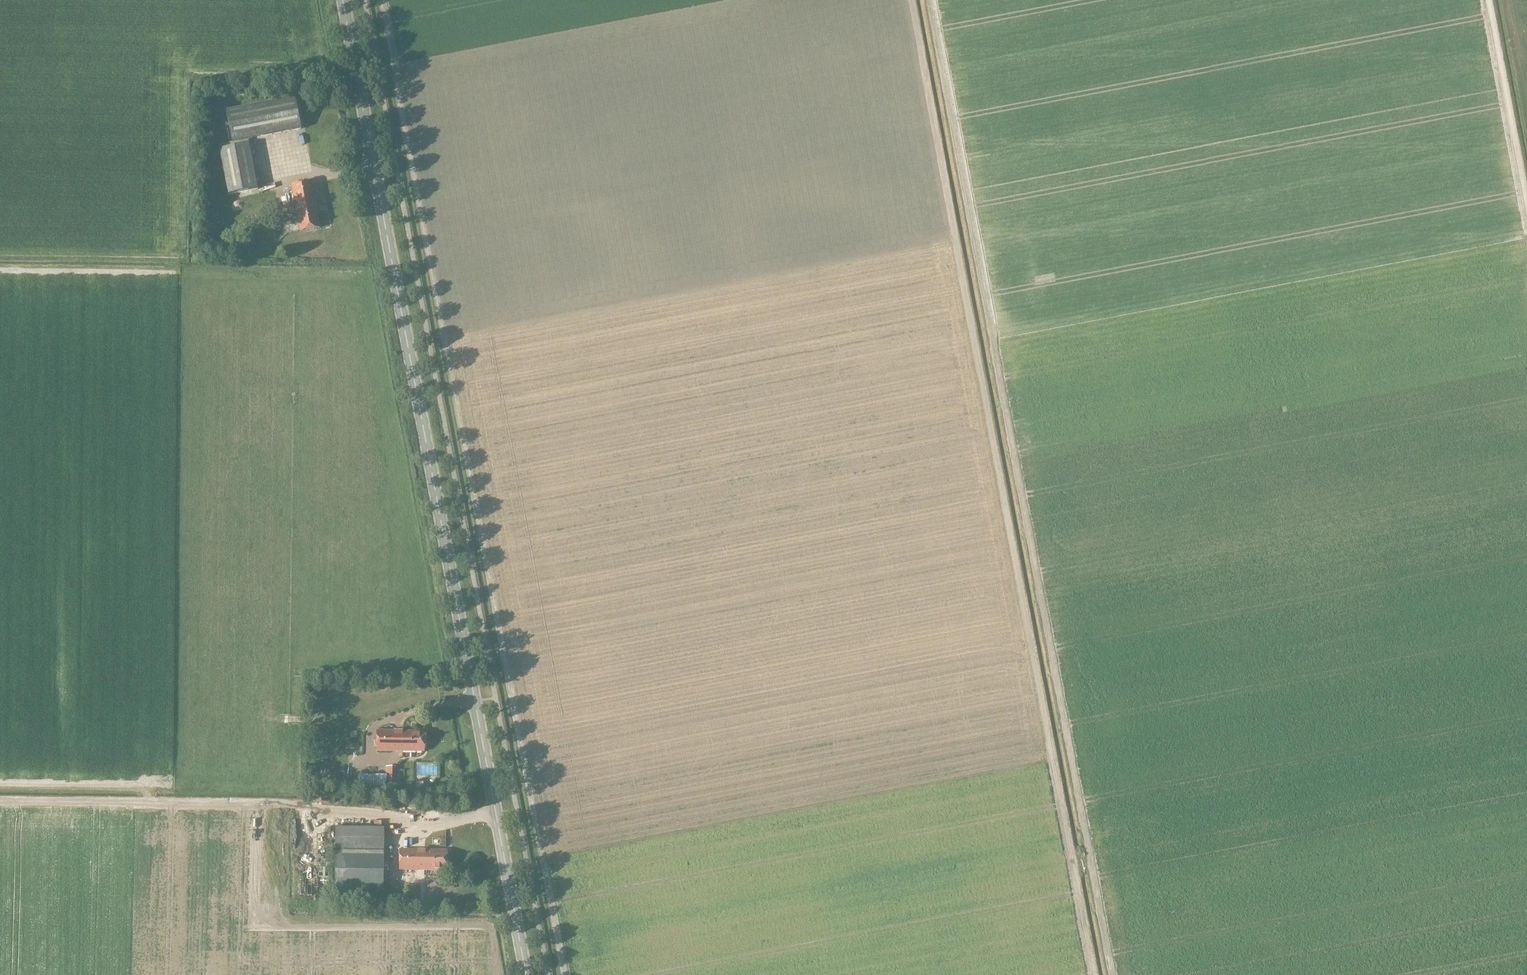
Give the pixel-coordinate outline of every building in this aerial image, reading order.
[(248,139),(301,129),(295,97),(226,110),(232,142),(221,144),(222,149),(220,150),(228,195),(258,189),(249,144),(248,139)] [(320,227),(311,181),(291,185),(301,231),(320,227)] [(424,731),(377,730),(377,750),(424,751),(424,731)] [(386,786),(397,786),(396,766),(386,766),(386,786)] [(335,827),(335,849),(384,850),(384,828),(335,827)] [(446,870),(447,850),(400,849),(399,869),(446,870)] [(335,850),(334,891),(383,892),(384,851),(335,850)] [(419,897),(419,886),(409,886),(409,903),(419,903),(419,897)] [(298,909),(313,907),(312,901),(308,902),(307,896),(297,898),(298,909)]
